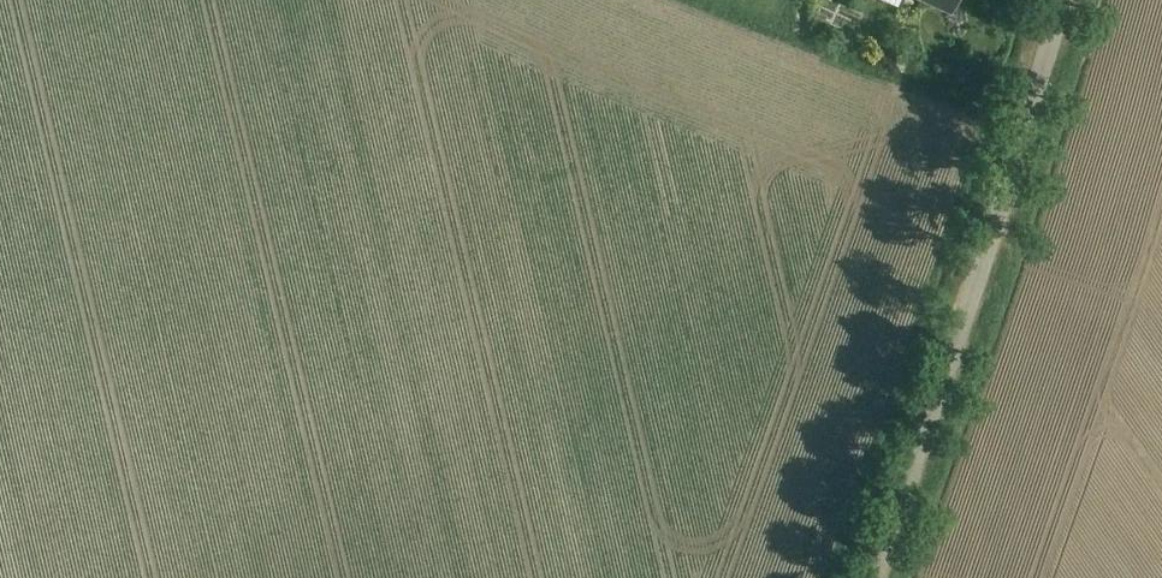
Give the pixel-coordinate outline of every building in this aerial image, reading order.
[(957,0),(922,0),(951,13),(957,0)]
